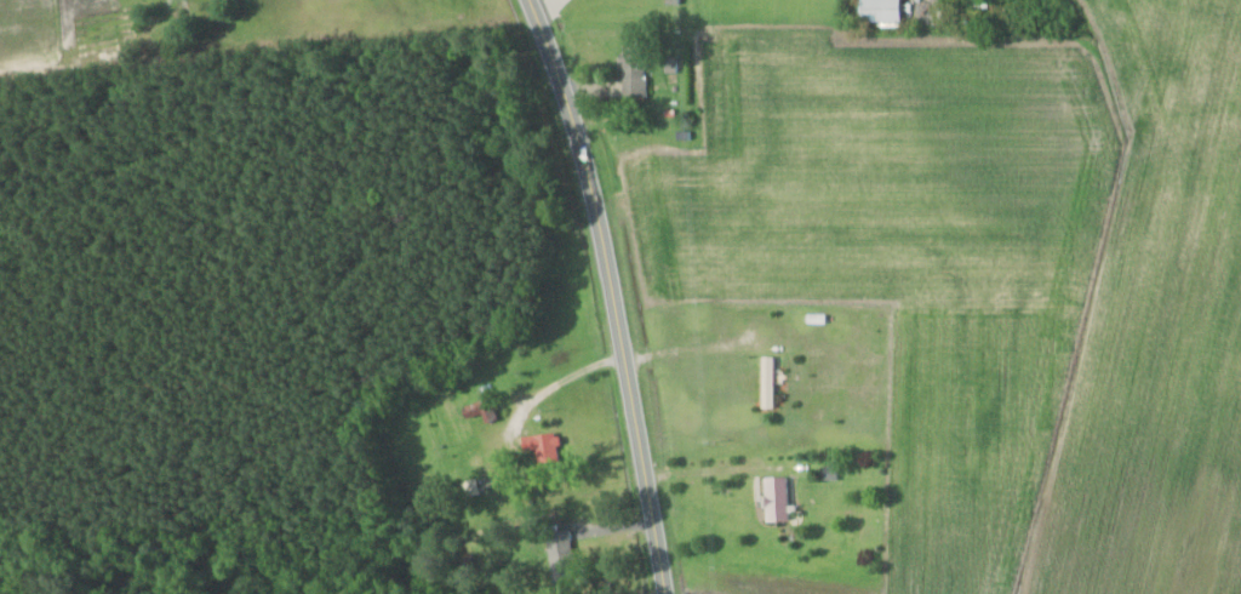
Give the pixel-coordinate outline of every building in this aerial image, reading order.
[(898,0),(857,0),(857,22),(898,22),(898,0)] [(644,97),(644,54),(619,54),(619,97),(644,97)] [(534,449),(534,461),(556,461),(556,435),(519,435),(519,449),(534,449)] [(786,476),(762,476),(762,521),(786,521),(786,476)] [(572,567),(566,529),(543,533),(549,571),(572,567)]
